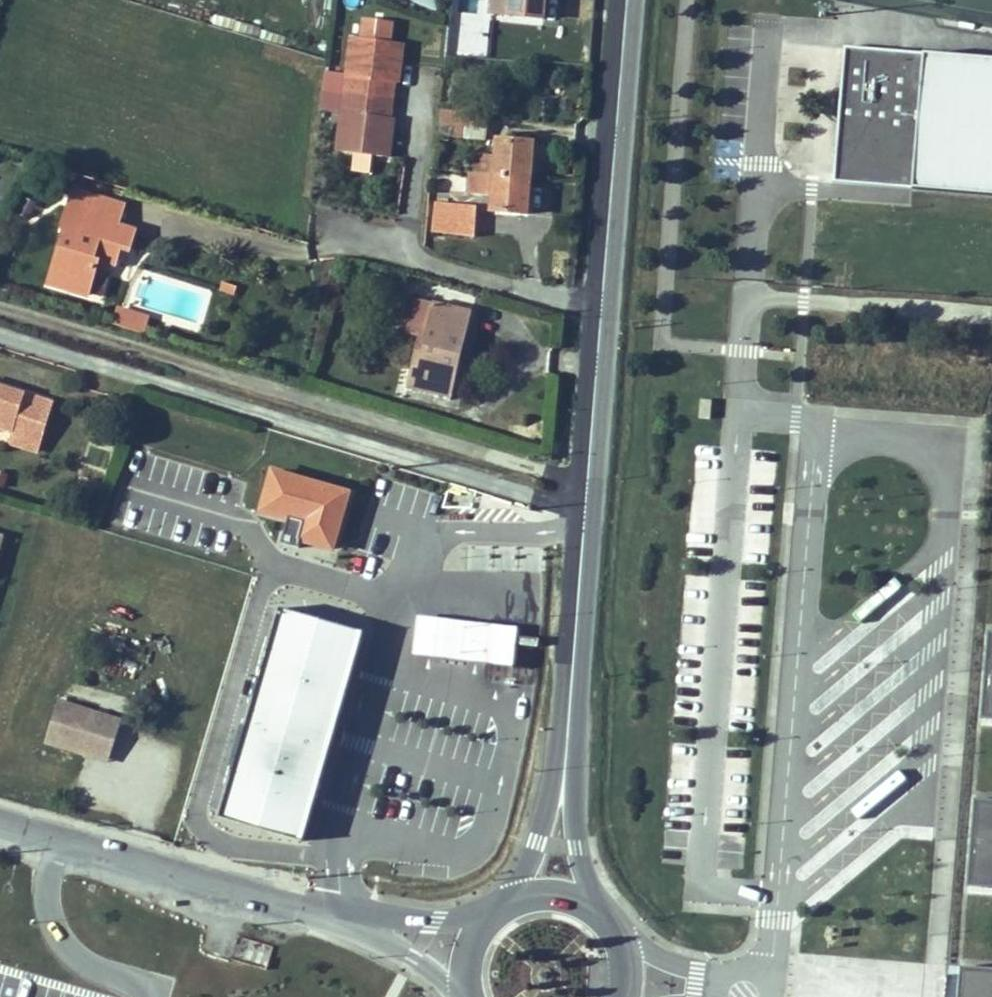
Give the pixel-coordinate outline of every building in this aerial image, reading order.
[(406,0),(437,9),(439,0),(406,0)] [(545,0),(493,0),(491,13),(511,14),(510,16),(543,18),(545,0)] [(451,51),(486,53),(489,13),(453,11),(451,51)] [(363,38),(395,42),(397,23),(365,19),(363,38)] [(374,98),(376,80),(397,83),(402,83),(407,43),(395,42),(363,38),(351,36),(347,74),(326,71),(323,91),(374,98)] [(845,48),(836,182),(991,193),(991,59),(845,48)] [(374,98),(395,100),(397,83),(376,80),(374,98)] [(398,118),(393,117),(372,115),(374,98),(323,91),(321,110),(341,112),(337,150),(354,152),(375,154),(393,157),(398,118)] [(372,115),(393,117),(395,100),(374,98),(372,115)] [(486,139),(489,113),(442,109),(439,135),(486,139)] [(528,159),(530,142),(497,139),(496,155),(477,153),(476,173),(530,178),(532,159),(528,159)] [(375,154),(354,152),(352,170),(373,173),(375,154)] [(529,196),(530,178),(476,173),(470,173),(468,193),(493,196),(491,210),(524,213),(525,196),(529,196)] [(115,264),(126,228),(120,227),(97,220),(103,200),(74,191),(62,230),(65,231),(49,284),(88,295),(97,267),(92,265),(94,258),(99,259),(115,264)] [(29,218),(36,204),(24,198),(17,211),(29,218)] [(120,227),(126,206),(103,200),(97,220),(120,227)] [(475,236),(477,206),(436,202),(432,231),(475,236)] [(13,227),(20,213),(13,209),(6,224),(13,227)] [(235,293),(237,286),(223,282),(221,289),(235,293)] [(426,338),(433,304),(414,300),(407,332),(420,335),(420,337),(426,338)] [(451,398),(471,311),(434,302),(433,304),(426,338),(420,337),(408,387),(451,398)] [(143,333),(147,318),(119,309),(115,325),(143,333)] [(24,394),(0,386),(0,427),(12,430),(17,415),(24,394)] [(46,424),(52,403),(24,394),(17,415),(46,424)] [(38,452),(46,424),(17,415),(12,430),(9,443),(38,452)] [(270,469),(263,491),(281,497),(277,510),(303,518),(298,536),(330,547),(347,492),(270,469)] [(277,510),(281,497),(263,491),(259,505),(277,510)] [(299,840),(360,631),(281,608),(221,817),(299,840)] [(519,627),(421,616),(417,654),(514,666),(519,627)] [(303,841),(364,632),(360,631),(299,840),(303,841)] [(985,680),(981,719),(991,720),(991,681),(985,680)] [(110,758),(122,721),(59,701),(46,742),(86,755),(102,755),(110,758)] [(975,799),(968,887),(991,889),(991,800),(975,799)] [(240,938),(235,957),(267,965),(272,945),(240,938)] [(961,967),(959,996),(991,996),(991,969),(961,967)]
